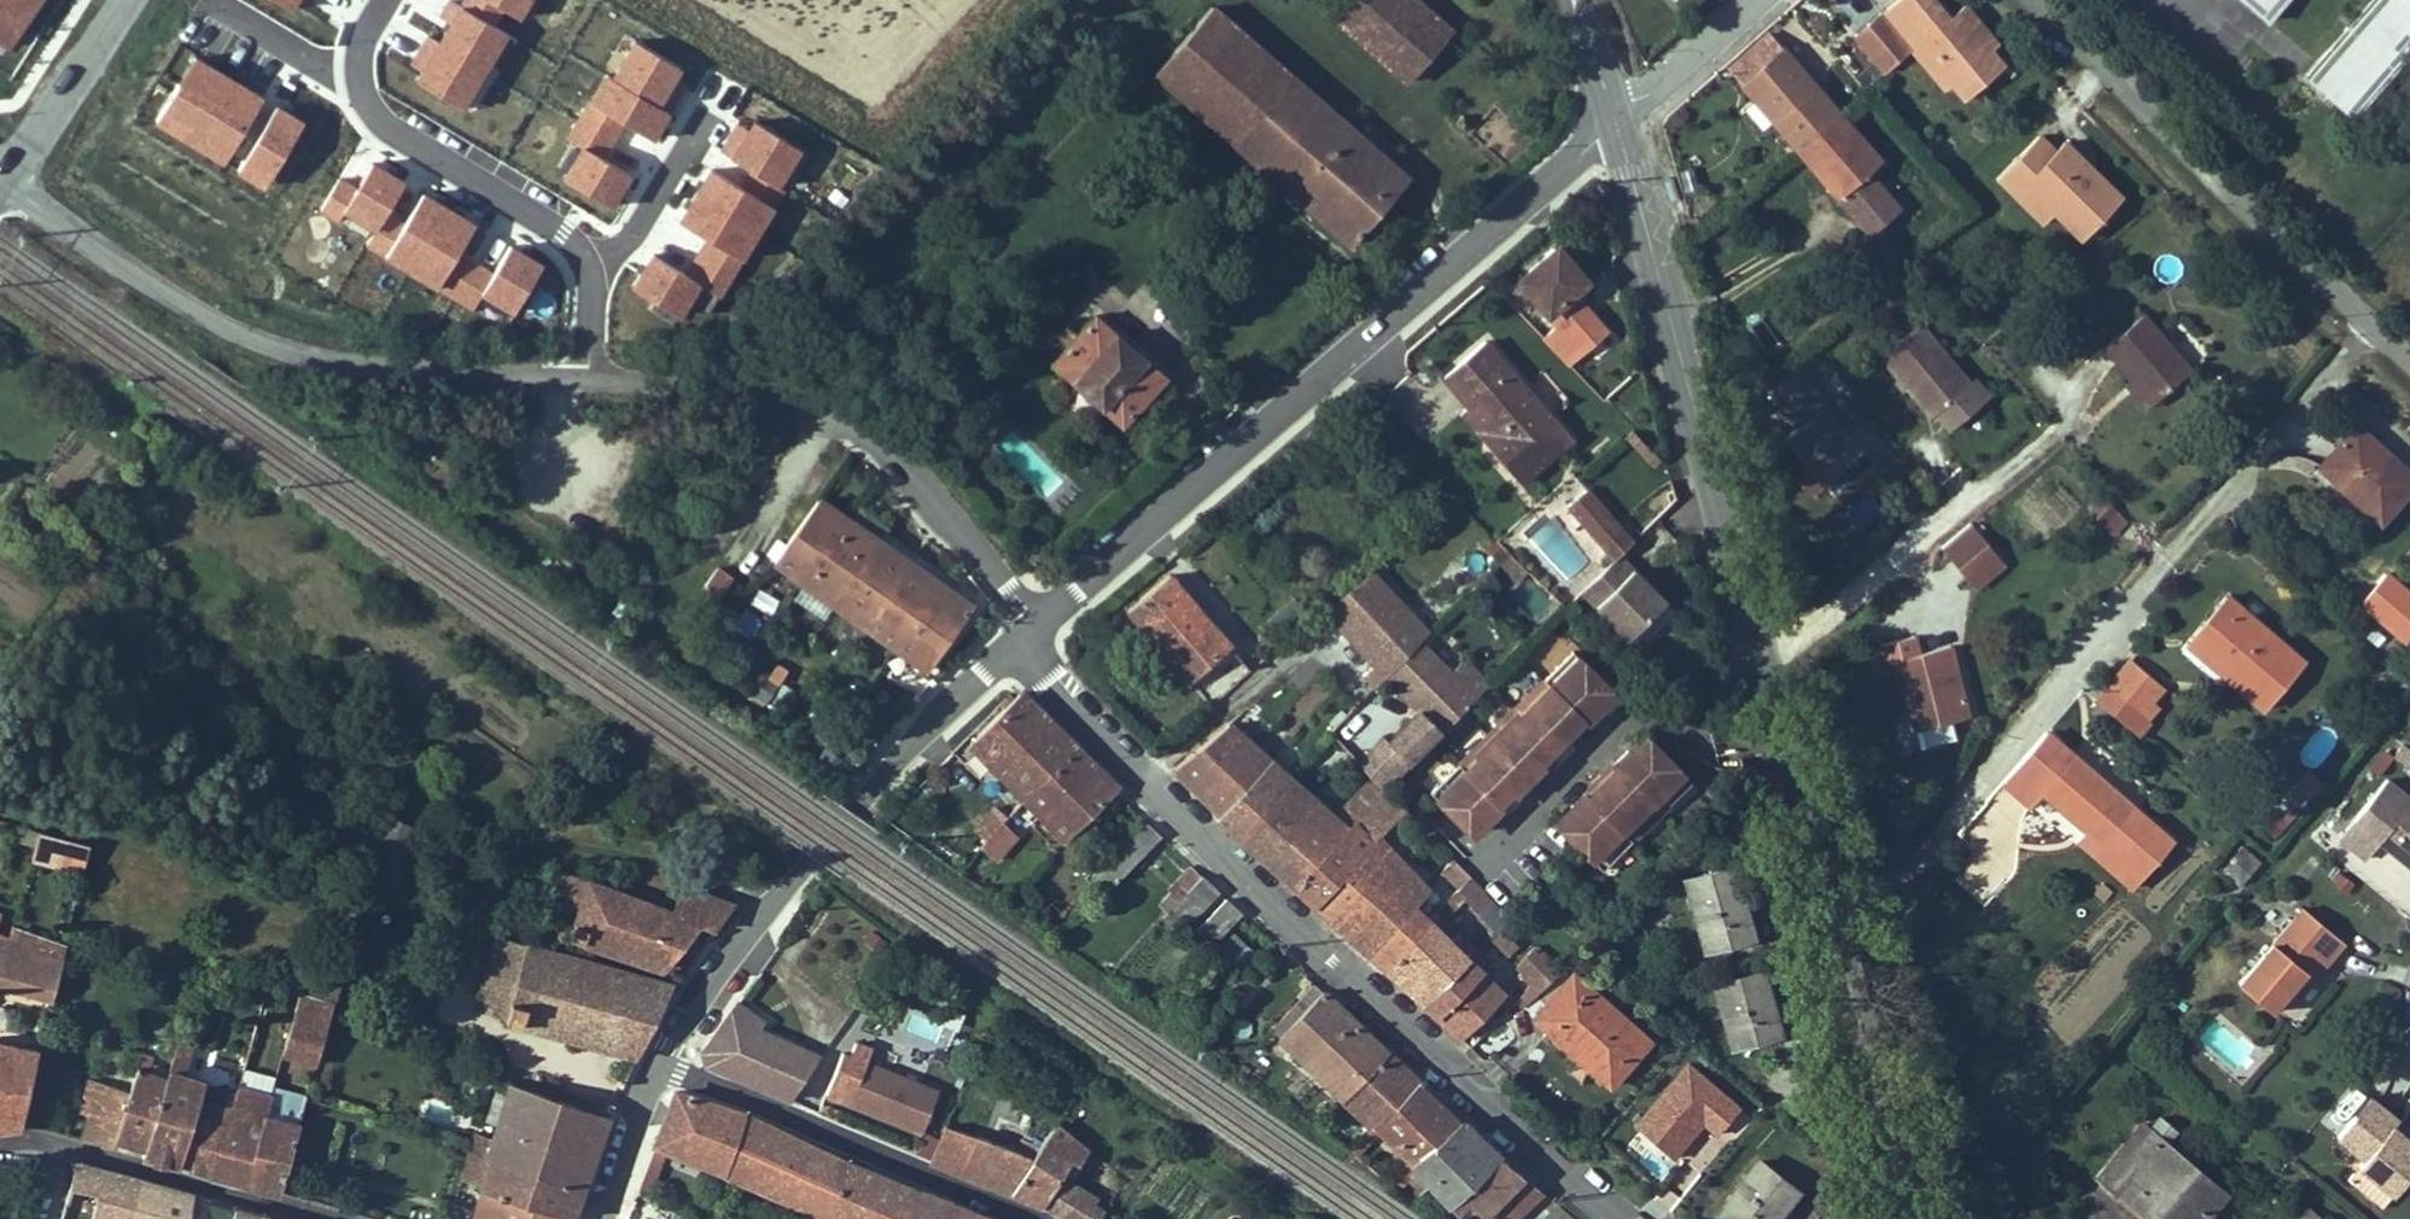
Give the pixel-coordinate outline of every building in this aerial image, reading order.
[(1452,24),(1424,0),(1351,0),(1336,18),(1406,78),(1452,24)] [(1950,4),(1935,17),(1921,0),(1882,0),(1868,12),(1897,46),(1932,87),(1939,82),(1977,48),(1983,43),(1950,4)] [(2265,19),(2282,0),(2244,0),(2265,19)] [(2305,74),(2354,117),(2409,54),(2409,0),(2370,0),(2305,74)] [(1407,171),(1212,1),(1152,69),(1347,240),(1407,171)] [(1870,69),(1897,46),(1868,12),(1866,9),(1838,33),(1870,69)] [(1741,77),(1780,43),(1768,30),(1729,63),(1741,77)] [(1853,121),(1783,40),(1780,43),(1741,77),(1738,79),(1808,160),(1853,121)] [(1950,96),(1989,62),(1977,48),(1939,82),(1950,96)] [(1883,155),(1853,121),(1808,160),(1806,162),(1868,232),(1900,204),(1868,168),(1883,155)] [(2039,131),(1995,177),(2040,221),(2055,206),(2084,233),(2123,193),(2065,137),(2055,146),(2039,131)] [(731,199),(736,172),(698,166),(694,193),(731,199)] [(1481,295),(1528,339),(1551,314),(1537,301),(1550,287),(1518,257),(1481,295)] [(2142,310),(2104,341),(2128,370),(2150,397),(2188,366),(2142,310)] [(1118,420),(1161,371),(1094,311),(1080,326),(1065,313),(1053,326),(1070,340),(1051,361),(1118,420)] [(1989,395),(1974,378),(1969,382),(1919,323),(1881,356),(1931,414),(1936,411),(1950,428),(1989,395)] [(1484,438),(1523,480),(1573,434),(1483,337),(1440,376),(1466,405),(1474,397),(1499,424),(1484,438)] [(1858,446),(1820,402),(1823,399),(1792,362),(1767,383),(1799,420),(1785,432),(1823,475),(1858,446)] [(2142,404),(2150,397),(2128,370),(2120,377),(2142,404)] [(1459,411),(1484,438),(1499,424),(1474,397),(1466,405),(1459,411)] [(2341,422),(2306,460),(2375,521),(2409,483),(2341,422)] [(1633,537),(1587,486),(1568,504),(1614,555),(1633,537)] [(972,600),(817,492),(769,560),(841,610),(839,612),(838,614),(838,617),(837,620),(838,624),(839,627),(841,629),(843,632),(846,633),(849,634),(852,635),(855,635),(858,634),(861,632),(864,630),(866,627),(924,668),(972,600)] [(1972,525),(1944,548),(1977,588),(2005,566),(1972,525)] [(1621,553),(1582,594),(1624,634),(1663,593),(1621,553)] [(732,577),(717,566),(693,600),(708,610),(732,577)] [(1317,622),(1363,582),(1350,568),(1316,597),(1304,607),(1317,622)] [(1114,610),(1175,679),(1219,640),(1159,571),(1114,610)] [(1412,645),(1414,643),(1391,616),(1363,582),(1317,622),(1352,663),(1340,673),(1361,697),(1367,691),(1377,681),(1412,645)] [(2306,657),(2230,591),(2193,633),(2239,673),(2232,681),(2262,707),(2306,657)] [(2391,616),(2407,631),(2409,628),(2409,603),(2406,599),(2391,616)] [(1969,712),(1953,644),(1921,652),(1917,633),(1879,642),(1883,661),(1890,659),(1899,693),(1905,691),(1913,725),(1951,716),(1969,712)] [(2186,641),(2232,681),(2239,673),(2193,633),(2186,641)] [(1438,669),(1412,645),(1377,681),(1405,707),(1375,739),(1400,763),(1466,694),(1438,669)] [(1559,650),(1419,793),(1460,832),(1474,818),(1477,821),(1492,806),(1489,803),(1502,789),(1505,793),(1532,764),(1529,761),(1557,732),(1561,735),(1589,707),(1585,704),(1599,689),(1559,650)] [(2163,686),(2129,657),(2095,697),(2137,733),(2151,718),(2142,710),(2152,699),(2163,686)] [(1444,662),(1438,669),(1466,694),(1472,688),(1444,662)] [(1026,688),(969,745),(1019,794),(1075,737),(1026,688)] [(2151,718),(2161,706),(2152,699),(2142,710),(2151,718)] [(1951,716),(1913,725),(1918,746),(1956,737),(1951,716)] [(1215,720),(1159,767),(1228,834),(1278,783),(1215,720)] [(2076,839),(2131,886),(2174,835),(2048,728),(2002,781),(2030,805),(2041,792),(2084,829),(2076,839)] [(1557,732),(1529,761),(1532,764),(1561,735),(1557,732)] [(1562,809),(1547,825),(1592,869),(1613,847),(1609,843),(1617,835),(1621,839),(1642,818),(1638,813),(1654,797),(1658,801),(1679,779),(1634,735),(1619,751),(1616,748),(1588,776),(1592,779),(1577,794),(1574,791),(1559,806),(1562,809)] [(1019,794),(1061,836),(1118,779),(1075,737),(1019,794)] [(2389,754),(2407,769),(2409,766),(2409,749),(2400,741),(2389,754)] [(2287,831),(2324,782),(2305,767),(2268,817),(2287,831)] [(2409,864),(2409,794),(2387,775),(2338,835),(2364,856),(2378,838),(2409,864)] [(1302,805),(1278,783),(1228,834),(1251,857),(1302,805)] [(1328,827),(1302,805),(1251,857),(1290,894),(1346,840),(1364,857),(1400,818),(1367,786),(1328,827)] [(1654,797),(1638,813),(1642,818),(1658,801),(1654,797)] [(1005,814),(1021,832),(1036,819),(1021,800),(1005,814)] [(972,829),(982,839),(999,819),(1005,813),(994,804),(972,829)] [(982,839),(978,842),(996,858),(1016,835),(999,819),(982,839)] [(1080,891),(1097,906),(1160,837),(1147,823),(1144,820),(1080,891)] [(1617,835),(1609,843),(1613,847),(1621,839),(1617,835)] [(25,838),(17,869),(70,883),(77,853),(25,838)] [(1364,857),(1346,840),(1290,894),(1329,930),(1382,875),(1372,865),(1364,857)] [(2215,867),(2238,886),(2259,860),(2236,841),(2215,867)] [(1382,856),(1372,865),(1382,875),(1329,930),(1371,969),(1425,915),(1434,907),(1382,856)] [(1734,857),(1681,872),(1701,946),(1754,931),(1734,857)] [(1492,929),(1506,915),(1454,858),(1440,871),(1492,929)] [(1168,886),(1180,896),(1200,873),(1189,863),(1168,886)] [(1180,896),(1168,909),(1188,927),(1219,890),(1200,873),(1180,896)] [(665,919),(548,880),(539,906),(572,918),(564,944),(668,974),(693,942),(703,945),(727,912),(675,893),(665,919)] [(1203,924),(1219,937),(1241,911),(1226,897),(1203,924)] [(2304,905),(2237,978),(2271,1009),(2287,992),(2319,956),(2327,963),(2346,942),(2304,905)] [(1440,931),(1425,915),(1371,969),(1388,984),(1440,931)] [(1455,946),(1440,931),(1388,984),(1404,998),(1455,946)] [(1496,935),(1484,946),(1495,957),(1507,945),(1496,935)] [(500,1026),(592,1053),(617,972),(569,959),(490,937),(470,1001),(500,1026)] [(1469,962),(1455,946),(1404,998),(1419,1012),(1469,962)] [(0,949),(0,998),(40,1007),(52,960),(53,952),(36,949),(34,957),(0,949)] [(1513,1009),(1524,1019),(1560,979),(1529,951),(1510,971),(1531,989),(1513,1009)] [(2295,999),(2327,963),(2319,956),(2287,992),(2295,999)] [(1512,1005),(1469,962),(1419,1012),(1463,1053),(1512,1005)] [(1763,965),(1712,978),(1729,1042),(1780,1029),(1763,965)] [(674,988),(617,972),(592,1053),(631,1065),(674,988)] [(1389,1049),(1327,988),(1322,993),(1312,984),(1273,1031),(1343,1100),(1389,1049)] [(1580,1004),(1561,987),(1519,1033),(1523,1036),(1533,1027),(1547,1039),(1580,1004)] [(294,991),(281,1037),(314,1046),(327,998),(294,991)] [(821,1062),(765,1027),(772,1018),(746,998),(739,1008),(703,1055),(709,1072),(793,1105),(821,1062)] [(1630,1048),(1580,1004),(1547,1039),(1599,1084),(1630,1048)] [(1533,1027),(1523,1036),(1589,1095),(1599,1084),(1547,1039),(1533,1027)] [(1389,1049),(1343,1100),(1372,1126),(1419,1077),(1389,1049)] [(1628,1117),(1673,1159),(1703,1126),(1713,1135),(1740,1106),(1685,1055),(1628,1117)] [(10,1135),(26,1067),(0,1060),(0,1135),(10,1135)] [(926,1133),(942,1092),(869,1064),(853,1105),(926,1133)] [(227,1093),(222,1091),(201,1175),(239,1186),(270,1075),(236,1065),(227,1093)] [(118,1072),(116,1083),(103,1141),(132,1147),(138,1148),(158,1074),(155,1073),(153,1079),(118,1072)] [(193,1084),(158,1074),(138,1148),(132,1147),(130,1157),(170,1166),(193,1084)] [(103,1141),(116,1083),(77,1075),(68,1115),(76,1116),(70,1143),(100,1150),(103,1141)] [(303,1083),(270,1075),(239,1186),(271,1196),(288,1135),(296,1108),(303,1083)] [(1419,1077),(1372,1126),(1409,1161),(1458,1114),(1419,1077)] [(222,1091),(193,1084),(170,1166),(201,1175),(222,1091)] [(578,1192),(601,1119),(507,1092),(483,1164),(578,1192)] [(681,1096),(661,1143),(673,1147),(735,1167),(748,1120),(681,1096)] [(2391,1123),(2360,1097),(2327,1136),(2353,1158),(2346,1167),(2383,1197),(2409,1165),(2409,1155),(2383,1132),(2391,1123)] [(1458,1114),(1409,1161),(1407,1163),(1446,1206),(1450,1203),(1498,1153),(1501,1150),(1461,1112),(1458,1114)] [(855,1166),(748,1120),(735,1167),(732,1178),(813,1213),(810,1218),(833,1218),(855,1166)] [(2391,1123),(2383,1132),(2409,1155),(2409,1139),(2391,1123)] [(2103,1178),(2154,1218),(2209,1218),(2229,1196),(2145,1127),(2103,1178)] [(1019,1193),(1050,1206),(1067,1218),(1102,1218),(1094,1213),(1102,1204),(1068,1180),(1073,1173),(1079,1177),(1094,1157),(1054,1128),(1038,1146),(1029,1170),(1019,1193)] [(985,1152),(945,1137),(934,1160),(976,1176),(985,1152)] [(654,1200),(673,1147),(661,1143),(641,1196),(654,1200)] [(1029,1170),(985,1152),(976,1176),(1019,1193),(1029,1170)] [(1450,1203),(1457,1210),(1468,1201),(1487,1218),(1528,1179),(1498,1153),(1450,1203)] [(483,1164),(475,1191),(481,1193),(479,1196),(554,1218),(570,1218),(578,1192),(483,1164)] [(833,1218),(874,1218),(889,1180),(855,1166),(833,1218)] [(1777,1198),(1740,1169),(1700,1218),(1760,1218),(1777,1198)] [(52,1218),(121,1218),(128,1188),(63,1172),(52,1218)] [(1487,1218),(1517,1218),(1544,1193),(1528,1179),(1487,1218)] [(874,1218),(912,1218),(923,1194),(889,1180),(874,1218)] [(121,1218),(154,1218),(158,1196),(128,1188),(121,1218)] [(956,1208),(923,1194),(912,1218),(951,1218),(956,1208)] [(154,1218),(180,1218),(182,1202),(158,1196),(154,1218)] [(229,1202),(193,1196),(189,1218),(226,1218),(229,1202)] [(479,1196),(472,1218),(554,1218),(479,1196)] [(2291,1216),(2276,1204),(2264,1218),(2289,1218),(2291,1216)] [(2302,1204),(2296,1210),(2291,1216),(2289,1218),(2309,1218),(2314,1214),(2302,1204)] [(951,1218),(985,1218),(956,1208),(951,1218)]
